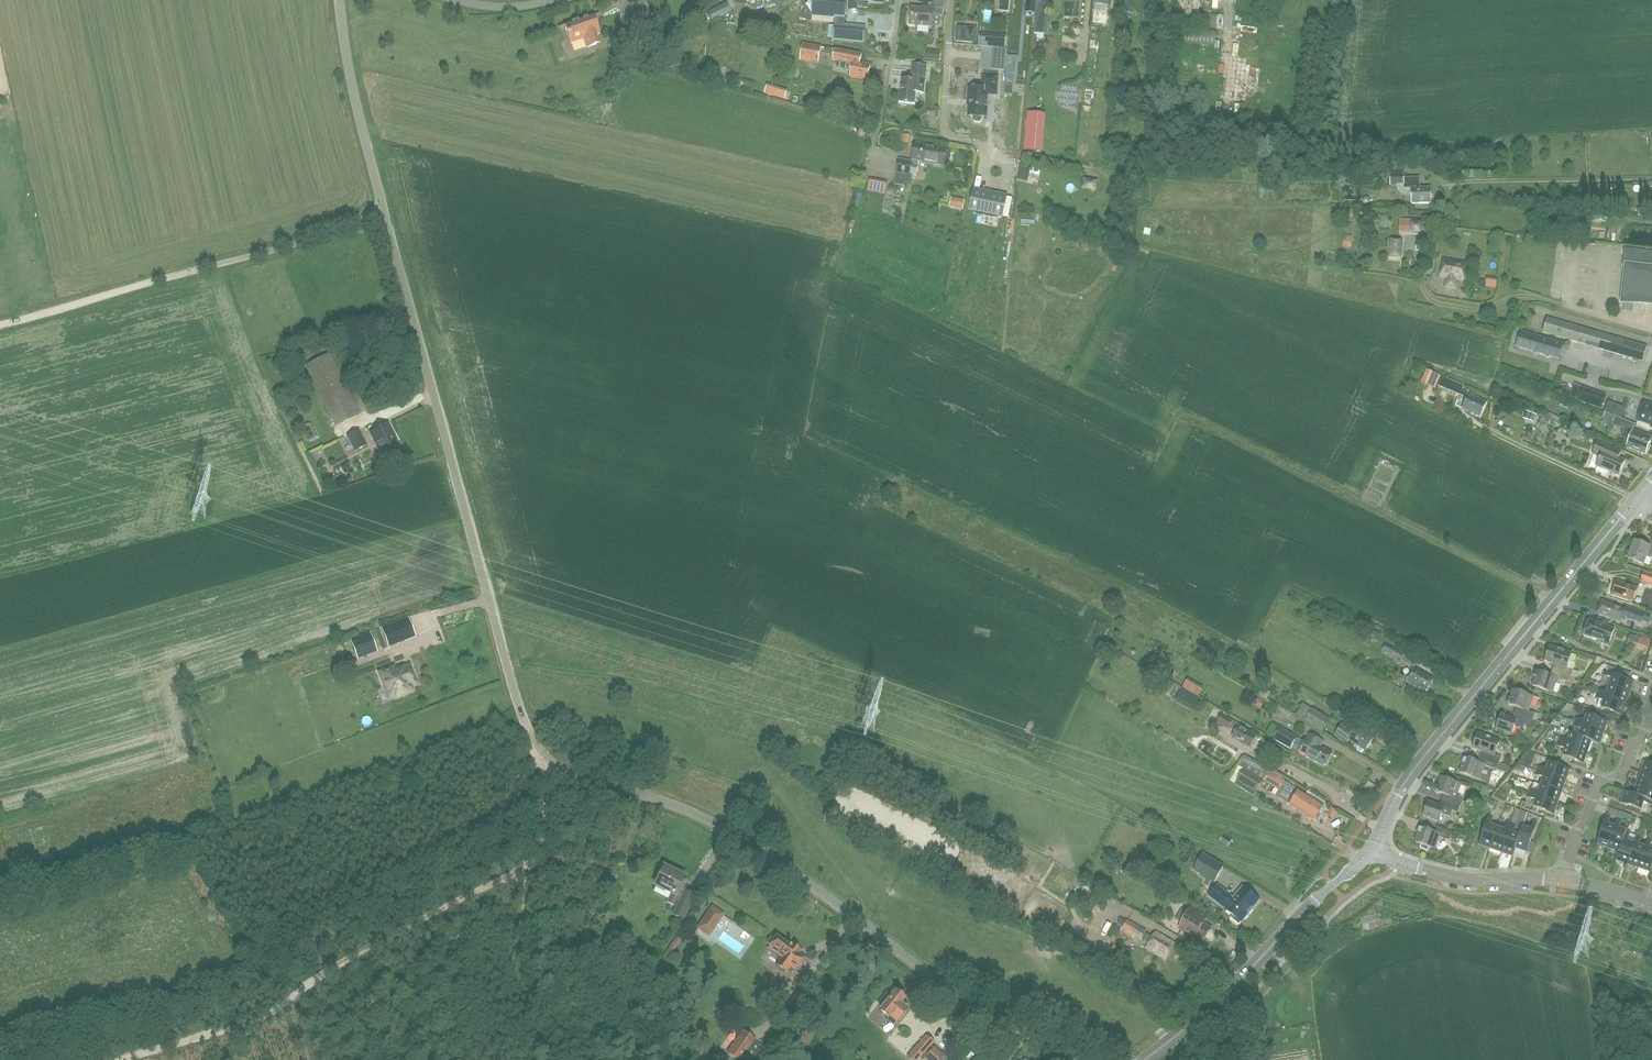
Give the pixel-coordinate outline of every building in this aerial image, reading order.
[(834,40),(864,43),(865,27),(844,25),(846,0),(813,0),(811,14),(837,16),(834,40)] [(1009,0),(999,0),(998,12),(1008,12),(1009,0)] [(1035,13),(1036,0),(1027,0),(1026,13),(1035,13)] [(1036,12),(1036,13),(1046,14),(1047,0),(1037,0),(1036,12)] [(1121,12),(1132,13),(1134,0),(1123,0),(1121,12)] [(1177,23),(1195,25),(1198,0),(1179,0),(1177,23)] [(927,9),(911,8),(909,25),(933,27),(934,16),(943,17),(944,3),(935,2),(935,8),(927,8),(927,9)] [(559,28),(565,26),(571,43),(583,39),(586,47),(599,43),(599,44),(600,44),(597,34),(599,33),(593,16),(600,14),(599,13),(558,27),(559,28)] [(1224,15),(1202,13),(1201,27),(1222,29),(1224,15)] [(1071,35),(1082,33),(1081,26),(1070,27),(1071,35)] [(1215,45),(1216,31),(1178,27),(1176,41),(1215,45)] [(976,29),(957,28),(955,42),(975,44),(976,29)] [(1251,45),(1251,28),(1239,28),(1239,45),(1251,45)] [(1005,36),(979,35),(979,44),(1005,46),(1005,36)] [(800,60),(818,64),(822,46),(804,42),(800,60)] [(880,44),(878,51),(886,53),(887,46),(880,44)] [(1238,47),(1238,57),(1250,58),(1250,47),(1238,47)] [(1006,49),(994,48),(992,69),(1004,70),(1006,49)] [(850,76),(868,79),(871,64),(861,63),(862,54),(834,49),(833,58),(853,61),(850,76)] [(939,61),(940,53),(926,51),(925,59),(939,61)] [(1007,55),(1005,82),(1013,83),(1016,56),(1007,55)] [(1245,60),(1244,67),(1259,70),(1260,63),(1245,60)] [(915,104),(917,92),(923,93),(925,83),(927,66),(912,65),(911,80),(902,79),(900,102),(915,104)] [(1280,69),(1282,82),(1297,80),(1295,67),(1280,69)] [(982,77),(981,88),(969,87),(968,99),(970,99),(969,116),(973,116),(973,119),(973,121),(975,122),(978,122),(980,121),(981,119),(981,116),(986,117),(987,94),(996,95),(997,77),(982,77)] [(1004,94),(1012,94),(1013,85),(1005,84),(1004,94)] [(1295,97),(1297,91),(1285,86),(1283,92),(1295,97)] [(1233,118),(1243,118),(1244,104),(1233,104),(1233,118)] [(1026,112),(1023,150),(1040,152),(1044,113),(1026,112)] [(909,146),(911,137),(903,136),(902,144),(909,146)] [(910,173),(916,174),(919,161),(943,165),(943,164),(947,165),(948,164),(949,163),(950,161),(950,160),(950,158),(951,157),(951,155),(950,153),(950,152),(949,150),(946,150),(946,149),(915,143),(912,161),(899,159),(897,172),(910,174),(910,173)] [(1002,157),(1002,165),(1014,166),(1014,157),(1002,157)] [(1030,167),(1019,165),(1017,175),(1027,178),(1030,167)] [(1397,186),(1397,189),(1398,190),(1399,191),(1399,192),(1400,193),(1402,194),(1403,194),(1404,195),(1411,194),(1411,203),(1431,203),(1431,188),(1420,188),(1419,178),(1404,178),(1404,172),(1390,172),(1390,186),(1397,186)] [(867,193),(885,197),(888,185),(869,181),(867,193)] [(1008,194),(974,187),(969,211),(1003,218),(1008,194)] [(962,210),(963,201),(951,199),(949,207),(962,210)] [(1645,201),(1644,209),(1638,208),(1637,214),(1651,215),(1651,202),(1645,201)] [(1352,222),(1353,209),(1348,209),(1348,211),(1345,211),(1344,221),(1352,222)] [(1411,233),(1427,232),(1426,223),(1411,223),(1411,233)] [(1342,247),(1351,247),(1352,236),(1343,236),(1342,247)] [(1388,256),(1402,257),(1403,240),(1389,239),(1388,256)] [(1624,248),(1622,265),(1624,265),(1620,304),(1641,304),(1651,305),(1651,252),(1624,248)] [(1456,290),(1458,280),(1463,281),(1466,262),(1443,258),(1440,277),(1445,278),(1444,288),(1456,290)] [(1626,340),(1547,318),(1542,332),(1621,355),(1626,340)] [(1516,347),(1536,353),(1541,337),(1521,331),(1516,347)] [(1536,353),(1558,360),(1562,343),(1541,337),(1536,353)] [(1647,347),(1626,340),(1621,355),(1642,362),(1647,347)] [(329,352),(306,364),(337,424),(360,413),(329,352)] [(1427,369),(1421,383),(1434,389),(1440,375),(1427,369)] [(1460,394),(1462,390),(1463,388),(1463,386),(1442,377),(1438,386),(1460,394)] [(296,388),(289,392),(296,402),(302,398),(296,388)] [(1601,410),(1606,398),(1584,390),(1579,402),(1601,410)] [(1471,391),(1469,394),(1468,394),(1462,408),(1481,416),(1487,402),(1475,397),(1477,394),(1471,391)] [(1618,403),(1609,400),(1605,409),(1614,413),(1618,403)] [(1643,402),(1637,420),(1651,425),(1650,428),(1651,429),(1651,405),(1643,402)] [(1526,410),(1524,416),(1534,420),(1536,414),(1526,410)] [(1631,423),(1615,416),(1612,424),(1624,429),(1621,437),(1629,440),(1627,447),(1646,454),(1651,438),(1651,437),(1633,430),(1629,429),(1631,423)] [(395,437),(388,424),(370,433),(380,452),(382,451),(386,459),(400,452),(393,438),(395,437)] [(312,428),(304,430),(306,439),(314,437),(312,428)] [(359,429),(347,435),(355,451),(367,445),(359,429)] [(1615,449),(1598,441),(1592,454),(1600,458),(1597,465),(1598,465),(1595,471),(1604,474),(1606,470),(1618,476),(1625,461),(1618,457),(1620,452),(1615,449)] [(1628,558),(1643,564),(1646,556),(1651,558),(1651,541),(1650,547),(1634,541),(1630,551),(1627,550),(1625,556),(1628,558)] [(1644,572),(1640,581),(1651,585),(1651,575),(1644,572)] [(1612,593),(1612,594),(1632,601),(1636,589),(1616,582),(1615,586),(1613,585),(1610,592),(1612,593)] [(1625,605),(1624,609),(1603,600),(1597,613),(1619,622),(1622,616),(1641,624),(1642,621),(1647,623),(1650,615),(1625,605)] [(409,613),(411,624),(431,620),(429,609),(409,613)] [(388,645),(415,634),(408,616),(381,626),(388,645)] [(1589,620),(1584,635),(1609,644),(1614,629),(1589,620)] [(1369,628),(1366,635),(1379,642),(1382,635),(1369,628)] [(370,631),(350,638),(357,657),(377,649),(370,631)] [(1650,640),(1630,633),(1627,643),(1633,645),(1632,649),(1646,653),(1650,640)] [(1404,654),(1385,644),(1382,651),(1400,661),(1404,654)] [(1572,654),(1549,646),(1544,661),(1554,664),(1552,669),(1564,673),(1565,673),(1572,676),(1574,671),(1566,668),(1567,668),(1572,654)] [(1596,656),(1594,664),(1599,666),(1602,658),(1596,656)] [(1426,692),(1434,677),(1415,666),(1406,680),(1426,692)] [(1609,686),(1631,693),(1635,682),(1617,675),(1619,669),(1612,666),(1610,673),(1605,671),(1603,675),(1612,678),(1609,686)] [(393,668),(379,673),(385,686),(392,684),(393,688),(392,688),(393,691),(394,690),(396,695),(410,690),(409,686),(415,683),(411,673),(409,674),(406,667),(394,672),(393,668)] [(1564,673),(1552,669),(1550,675),(1535,670),(1533,676),(1535,677),(1532,685),(1552,692),(1557,678),(1569,682),(1572,676),(1565,673),(1564,673)] [(1175,701),(1192,711),(1200,697),(1199,696),(1204,687),(1188,678),(1175,701)] [(1598,689),(1596,694),(1627,704),(1631,693),(1609,686),(1607,692),(1598,689)] [(1514,713),(1533,719),(1535,713),(1529,711),(1534,696),(1513,690),(1511,698),(1508,698),(1506,704),(1516,707),(1514,713)] [(1627,704),(1596,694),(1595,698),(1603,701),(1601,708),(1623,716),(1627,704)] [(1258,697),(1253,704),(1261,709),(1265,702),(1258,697)] [(1305,720),(1322,731),(1330,719),(1312,708),(1305,720)] [(1229,727),(1236,731),(1232,737),(1250,747),(1257,736),(1239,726),(1240,724),(1222,713),(1217,722),(1228,729),(1229,727)] [(1533,719),(1514,713),(1512,718),(1499,714),(1497,720),(1499,720),(1496,729),(1512,735),(1515,725),(1523,728),(1525,724),(1531,726),(1533,719)] [(1576,718),(1575,722),(1605,733),(1609,721),(1587,714),(1584,721),(1576,718)] [(1605,733),(1575,722),(1573,727),(1581,730),(1579,736),(1592,742),(1601,745),(1605,733)] [(1347,744),(1349,740),(1365,750),(1373,738),(1355,726),(1353,730),(1342,723),(1334,736),(1347,744)] [(1304,742),(1282,730),(1278,728),(1273,739),(1289,748),(1293,742),(1302,747),(1299,751),(1318,761),(1317,763),(1323,766),(1324,764),(1326,765),(1332,753),(1320,747),(1323,742),(1309,734),(1307,740),(1306,739),(1304,742)] [(1480,756),(1499,763),(1501,757),(1494,754),(1499,741),(1477,733),(1472,748),(1481,751),(1480,756)] [(1592,742),(1579,736),(1571,733),(1568,741),(1559,738),(1558,742),(1588,753),(1592,742)] [(1588,753),(1558,742),(1556,746),(1565,749),(1563,757),(1584,764),(1588,753)] [(1499,763),(1480,756),(1478,762),(1463,757),(1460,763),(1462,764),(1459,772),(1480,779),(1484,765),(1497,769),(1499,763)] [(1524,758),(1522,765),(1530,767),(1532,761),(1524,758)] [(1639,772),(1651,776),(1651,764),(1643,761),(1639,772)] [(1537,771),(1567,781),(1571,770),(1549,762),(1547,770),(1538,767),(1537,771)] [(1237,780),(1256,792),(1263,780),(1245,768),(1237,780)] [(1567,781),(1537,771),(1535,775),(1543,778),(1541,785),(1563,792),(1567,781)] [(1639,772),(1636,783),(1651,788),(1651,776),(1639,772)] [(1441,800),(1460,806),(1462,800),(1459,799),(1461,795),(1458,794),(1461,784),(1441,777),(1438,786),(1436,785),(1434,791),(1443,794),(1441,800)] [(1632,794),(1651,801),(1651,788),(1636,783),(1632,794)] [(1530,788),(1529,793),(1559,804),(1563,792),(1541,785),(1539,791),(1530,788)] [(1323,806),(1305,795),(1296,789),(1287,803),(1315,820),(1316,818),(1317,818),(1319,816),(1318,814),(1323,806)] [(1623,791),(1619,803),(1628,806),(1641,810),(1643,803),(1651,806),(1651,805),(1651,801),(1632,794),(1623,791)] [(1559,804),(1529,793),(1527,798),(1535,801),(1533,808),(1555,815),(1559,804)] [(1460,806),(1441,800),(1439,806),(1426,801),(1424,807),(1426,807),(1423,816),(1440,822),(1443,814),(1450,816),(1452,810),(1458,813),(1460,806)] [(1628,806),(1627,810),(1639,815),(1641,810),(1628,806)] [(1511,823),(1501,853),(1512,857),(1515,848),(1519,835),(1513,833),(1516,824),(1515,824),(1521,810),(1516,809),(1511,822),(1511,823)] [(1490,849),(1497,827),(1490,825),(1493,816),(1489,815),(1478,845),(1490,849)] [(1607,849),(1614,827),(1607,825),(1610,816),(1606,815),(1596,845),(1607,849)] [(1614,827),(1607,849),(1618,853),(1625,831),(1619,829),(1622,820),(1618,819),(1615,827),(1614,827)] [(1497,827),(1490,849),(1501,853),(1511,823),(1511,822),(1507,821),(1504,830),(1497,827)] [(1522,827),(1519,835),(1515,848),(1526,852),(1537,822),(1533,821),(1530,829),(1522,827)] [(1429,847),(1435,848),(1438,836),(1449,840),(1451,831),(1437,826),(1435,833),(1418,827),(1416,833),(1417,833),(1415,842),(1421,844),(1420,848),(1428,851),(1429,847)] [(1625,831),(1618,853),(1615,861),(1627,865),(1634,844),(1627,841),(1630,832),(1625,831)] [(1634,844),(1627,865),(1638,869),(1645,848),(1638,845),(1641,836),(1637,835),(1634,844)] [(1638,869),(1650,873),(1651,867),(1651,850),(1650,849),(1651,842),(1651,840),(1648,839),(1645,848),(1638,869)] [(1193,870),(1214,883),(1225,866),(1203,853),(1193,870)] [(655,884),(671,892),(666,902),(671,904),(676,906),(673,914),(684,919),(695,894),(683,889),(684,886),(680,884),(683,877),(664,867),(655,884)] [(1230,917),(1239,924),(1259,900),(1250,892),(1249,893),(1242,887),(1233,899),(1217,885),(1209,895),(1225,908),(1225,909),(1232,914),(1230,917)] [(713,904),(698,926),(704,930),(719,909),(713,904)] [(1211,929),(1203,924),(1207,917),(1192,908),(1179,928),(1203,942),(1211,929)] [(1141,938),(1150,943),(1147,948),(1166,959),(1175,944),(1156,933),(1153,937),(1146,933),(1147,931),(1135,923),(1134,925),(1121,917),(1115,927),(1116,927),(1112,935),(1116,937),(1120,930),(1132,938),(1134,936),(1140,940),(1141,938)] [(776,934),(768,928),(753,950),(761,955),(763,954),(777,964),(776,965),(784,971),(790,963),(797,967),(803,958),(796,953),(799,949),(791,944),(789,946),(787,944),(787,945),(774,936),(776,934)] [(682,939),(677,936),(663,954),(668,958),(682,939)] [(793,1009),(803,994),(797,990),(787,1005),(793,1009)] [(889,991),(878,1004),(882,1007),(880,1010),(888,1017),(887,1019),(890,1022),(893,1019),(896,1022),(906,1009),(903,1006),(905,1003),(902,1000),(903,999),(895,992),(893,994),(889,991)] [(726,1053),(737,1059),(741,1059),(754,1059),(763,1047),(755,1041),(756,1039),(742,1030),(726,1053)] [(935,1042),(927,1034),(913,1049),(922,1057),(935,1042)]
